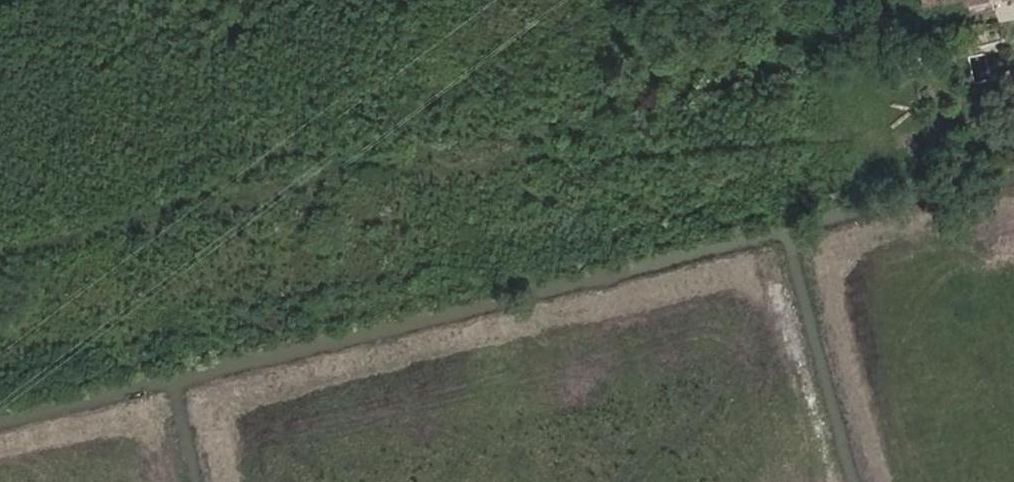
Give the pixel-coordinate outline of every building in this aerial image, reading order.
[(936,0),(922,0),(924,8),(937,5),(936,0)] [(990,14),(988,2),(961,8),(964,19),(990,14)]
